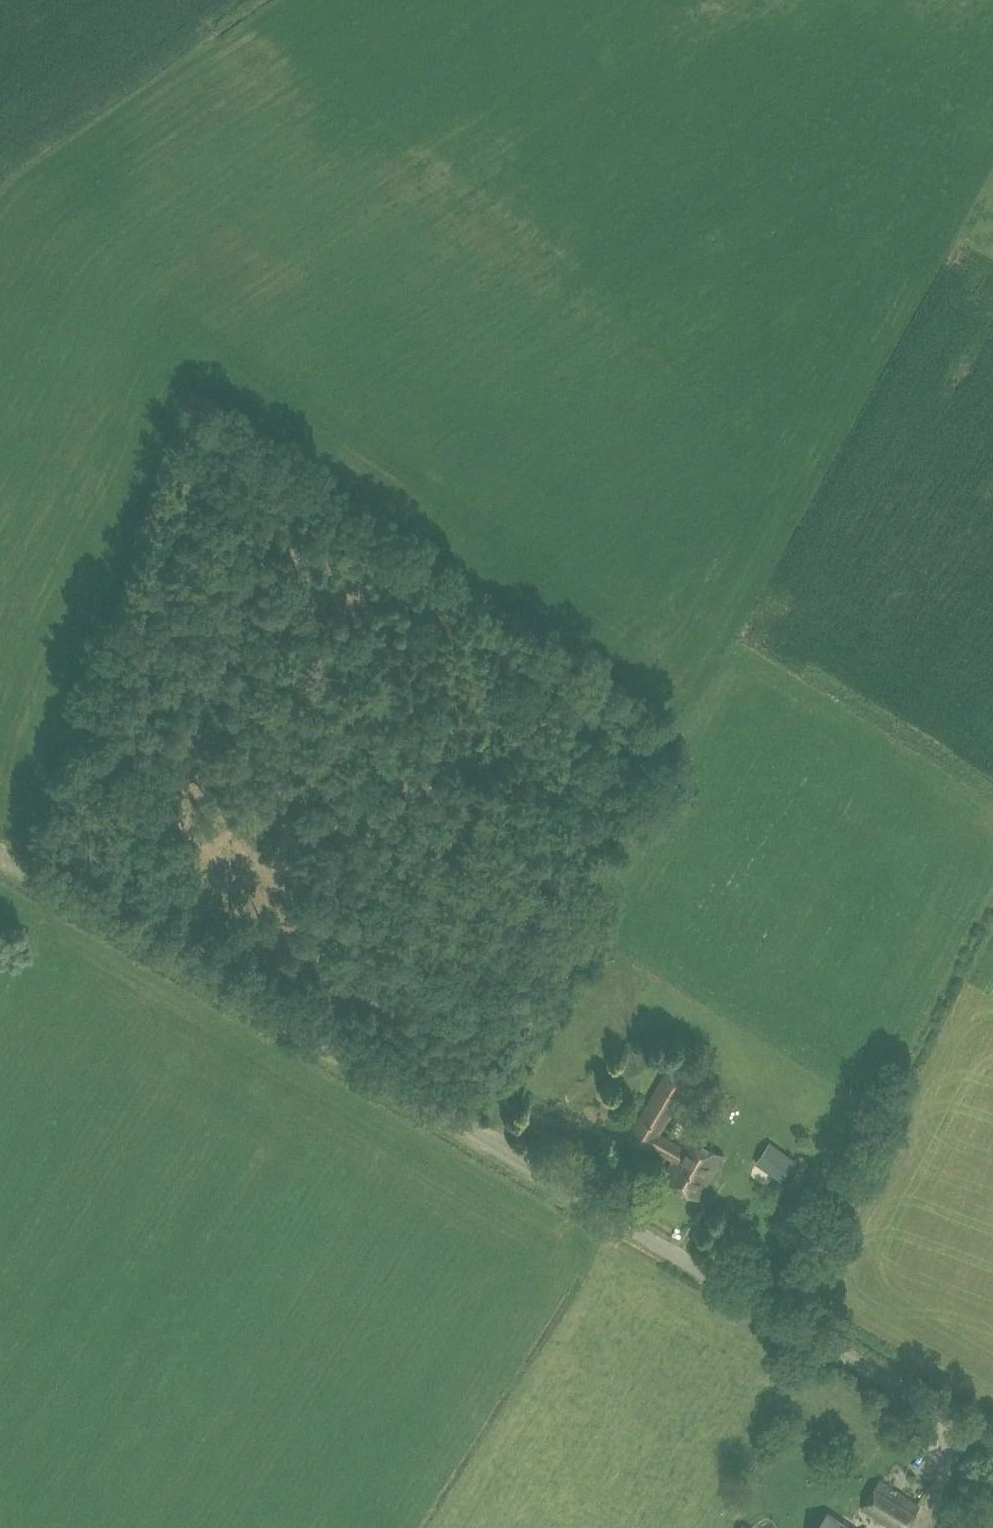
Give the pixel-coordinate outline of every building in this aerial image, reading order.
[(723,1154),(688,1135),(682,1146),(659,1133),(692,1077),(671,1065),(630,1136),(651,1148),(652,1145),(675,1158),(664,1177),(699,1197),(723,1154)] [(482,1111),(487,1104),(481,1101),(476,1107),(482,1111)] [(798,1161),(771,1142),(756,1163),(784,1182),(798,1161)] [(921,1470),(906,1490),(926,1504),(941,1484),(921,1470)] [(921,1505),(880,1480),(862,1509),(893,1527),(906,1527),(921,1505)] [(829,1512),(818,1527),(852,1527),(829,1512)]
